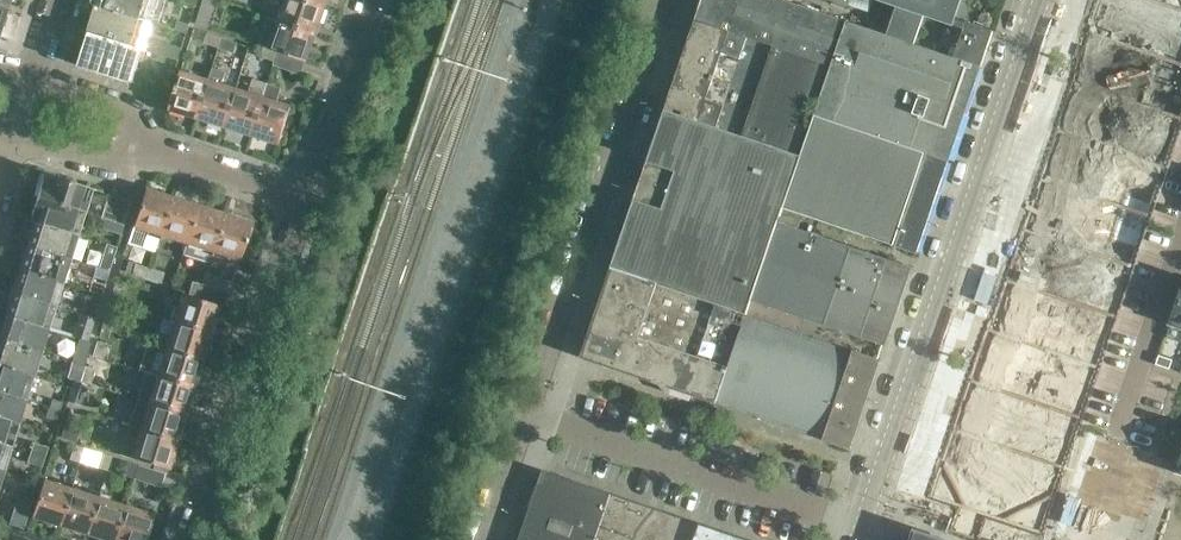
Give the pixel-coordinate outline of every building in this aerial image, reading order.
[(9,11),(12,0),(15,1),(15,0),(0,0),(0,8),(9,11)] [(100,3),(153,20),(159,0),(101,0),(100,3)] [(196,24),(211,29),(221,0),(220,0),(205,0),(196,24)] [(279,20),(316,33),(325,5),(309,0),(285,0),(279,20)] [(696,18),(827,64),(842,18),(790,0),(702,0),(696,18)] [(897,5),(888,33),(915,43),(955,56),(965,28),(967,21),(956,17),(955,18),(953,17),(959,0),(882,0),(897,5)] [(928,499),(967,512),(958,539),(976,539),(983,518),(1043,538),(1068,462),(1076,438),(1078,434),(1079,430),(1180,130),(1180,0),(1097,0),(1085,35),(1089,37),(992,321),(988,320),(953,423),(928,499)] [(95,20),(92,30),(144,47),(153,20),(100,3),(99,8),(96,7),(93,20),(95,20)] [(3,28),(8,27),(11,18),(8,15),(9,11),(0,8),(0,38),(3,28)] [(891,16),(877,12),(873,26),(887,30),(891,16)] [(682,65),(667,109),(787,150),(796,153),(827,64),(696,18),(695,20),(696,22),(682,65)] [(178,28),(189,31),(191,22),(181,19),(178,28)] [(800,154),(783,207),(888,243),(892,244),(893,244),(917,252),(949,160),(946,160),(978,64),(982,66),(994,30),(967,20),(967,21),(965,28),(955,56),(915,43),(888,33),(871,27),(847,19),(815,113),(814,115),(800,154)] [(316,33),(279,20),(269,47),(278,51),(306,61),(316,33)] [(86,49),(81,64),(134,81),(145,47),(144,47),(92,30),(91,34),(87,35),(84,44),(86,49)] [(208,31),(208,32),(205,42),(219,47),(223,36),(208,31)] [(152,49),(180,58),(184,46),(156,36),(152,49)] [(223,36),(219,47),(234,52),(238,41),(223,36)] [(269,47),(265,45),(261,55),(275,60),(278,51),(269,47)] [(306,61),(278,51),(275,60),(274,64),(302,74),(306,61)] [(214,66),(210,78),(198,116),(226,125),(238,87),(223,82),(227,71),(214,66)] [(182,69),(170,107),(198,116),(210,78),(182,69)] [(147,75),(144,84),(169,92),(172,83),(147,75)] [(238,87),(226,125),(253,133),(269,84),(255,80),(252,91),(238,87)] [(269,84),(253,133),(281,142),(293,104),(278,99),(282,88),(269,84)] [(659,133),(648,160),(687,173),(682,186),(681,189),(778,222),(778,220),(783,207),(800,154),(796,153),(787,150),(667,109),(659,133)] [(648,160),(635,199),(770,245),(778,222),(681,189),(682,186),(687,173),(648,160)] [(44,173),(36,197),(85,212),(88,200),(81,198),(85,185),(44,173)] [(144,189),(133,224),(127,244),(155,253),(159,238),(160,238),(172,198),(144,189)] [(108,193),(101,217),(123,224),(130,200),(108,193)] [(36,197),(29,221),(77,236),(85,212),(36,197)] [(172,198),(160,238),(172,242),(172,239),(187,244),(199,206),(172,198)] [(635,199),(612,266),(658,282),(747,313),(751,299),(770,245),(635,199)] [(199,206),(187,244),(183,255),(209,263),(212,255),(225,214),(199,206)] [(225,214),(212,255),(217,256),(218,255),(223,257),(224,253),(240,258),(250,222),(225,214)] [(123,224),(101,217),(98,227),(120,234),(123,224)] [(751,299),(747,313),(765,319),(854,350),(854,349),(878,358),(883,344),(886,345),(913,267),(888,257),(878,254),(851,245),(779,220),(778,220),(778,222),(770,245),(751,299)] [(33,223),(26,245),(70,259),(77,236),(29,221),(33,223)] [(105,244),(98,268),(109,271),(116,248),(105,244)] [(26,245),(19,269),(62,283),(70,259),(26,245)] [(130,261),(127,272),(147,278),(150,267),(130,261)] [(208,264),(205,272),(220,277),(223,268),(208,264)] [(606,284),(581,356),(627,372),(716,402),(716,401),(729,365),(747,313),(658,282),(612,266),(611,267),(613,268),(608,284),(606,284)] [(150,267),(147,278),(162,283),(165,272),(150,267)] [(19,269),(11,292),(55,306),(62,283),(19,269)] [(201,284),(201,285),(227,294),(232,281),(220,277),(205,272),(201,284)] [(187,294),(197,298),(201,285),(201,284),(191,280),(187,294)] [(104,286),(89,281),(86,289),(101,294),(102,295),(104,286)] [(126,287),(115,284),(110,299),(121,303),(126,287)] [(201,285),(197,298),(212,302),(218,305),(223,306),(227,294),(201,285)] [(1169,322),(1180,326),(1180,288),(1169,322)] [(102,295),(101,294),(86,289),(79,313),(94,318),(102,295)] [(11,292),(4,315),(48,329),(55,306),(11,292)] [(167,318),(172,320),(209,332),(218,305),(212,302),(197,298),(187,294),(181,293),(177,306),(171,305),(167,318)] [(118,314),(107,311),(102,326),(113,329),(118,314)] [(92,326),(94,318),(79,313),(77,321),(92,326)] [(729,365),(716,401),(824,438),(823,439),(851,448),(882,359),(878,358),(854,349),(854,350),(765,319),(747,313),(729,365)] [(0,328),(0,341),(40,353),(48,329),(4,315),(0,328)] [(158,345),(164,347),(201,359),(209,332),(172,320),(168,333),(163,331),(158,345)] [(109,341),(98,338),(94,353),(105,356),(109,341)] [(79,340),(72,361),(85,365),(91,343),(79,340)] [(33,376),(40,353),(0,341),(0,366),(33,376)] [(150,372),(156,374),(192,386),(201,359),(164,347),(158,365),(149,362),(147,371),(150,372)] [(1156,363),(1169,368),(1172,359),(1159,355),(1156,363)] [(80,380),(85,365),(72,361),(67,378),(75,380),(80,381),(80,380)] [(95,369),(85,365),(80,380),(91,383),(95,369)] [(26,399),(33,376),(0,366),(0,391),(26,399)] [(141,399),(147,400),(184,412),(192,386),(156,374),(150,372),(144,370),(136,396),(141,399)] [(75,380),(68,401),(81,405),(88,384),(80,381),(75,380)] [(19,422),(26,399),(0,391),(0,417),(19,422)] [(60,410),(63,402),(52,398),(49,407),(60,410)] [(133,427),(139,428),(176,440),(184,412),(147,400),(141,420),(136,418),(133,427)] [(58,419),(60,410),(49,407),(47,415),(58,419)] [(11,446),(19,422),(0,417),(0,443),(11,446)] [(139,428),(131,452),(133,452),(131,457),(167,468),(176,440),(139,428)] [(1078,434),(1068,462),(1143,488),(1154,455),(1079,430),(1078,434)] [(45,457),(48,446),(34,442),(30,452),(45,457)] [(4,469),(11,446),(0,443),(0,468),(4,469)] [(84,448),(73,444),(68,460),(79,463),(84,448)] [(45,457),(30,452),(27,462),(42,467),(45,457)] [(111,456),(100,452),(95,468),(106,471),(111,456)] [(133,478),(137,464),(129,461),(124,475),(133,478)] [(137,464),(133,478),(161,487),(165,473),(137,464)] [(519,539),(750,539),(543,470),(519,539)] [(44,478),(32,515),(60,524),(72,487),(73,482),(62,478),(60,483),(44,478)] [(72,487),(60,524),(87,532),(98,496),(100,490),(89,487),(87,492),(72,487)] [(7,496),(9,491),(0,488),(0,494),(7,496)] [(87,532),(111,539),(113,539),(125,504),(109,499),(111,494),(100,490),(98,496),(87,532)] [(16,499),(17,499),(29,503),(31,497),(18,493),(16,499)] [(9,523),(22,527),(29,503),(17,499),(9,523)] [(125,504),(113,539),(145,539),(154,513),(135,507),(137,502),(126,499),(125,504)] [(914,531),(911,539),(941,539),(914,531)]
